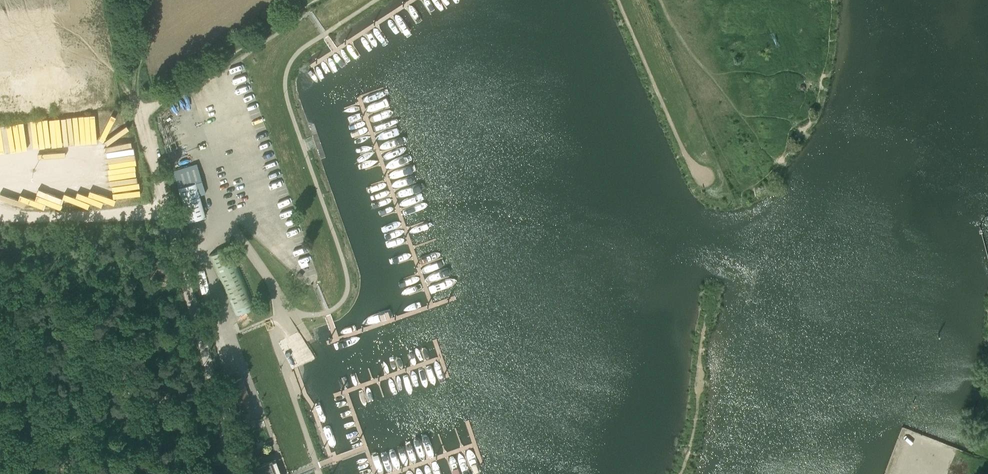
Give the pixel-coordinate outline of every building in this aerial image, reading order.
[(207,229),(198,195),(183,199),(192,233),(207,229)] [(244,412),(253,409),(242,378),(232,382),(244,412)] [(252,461),(249,455),(243,457),(246,463),(252,461)] [(253,473),(279,473),(276,466),(274,467),(272,461),(251,469),(253,473)]
